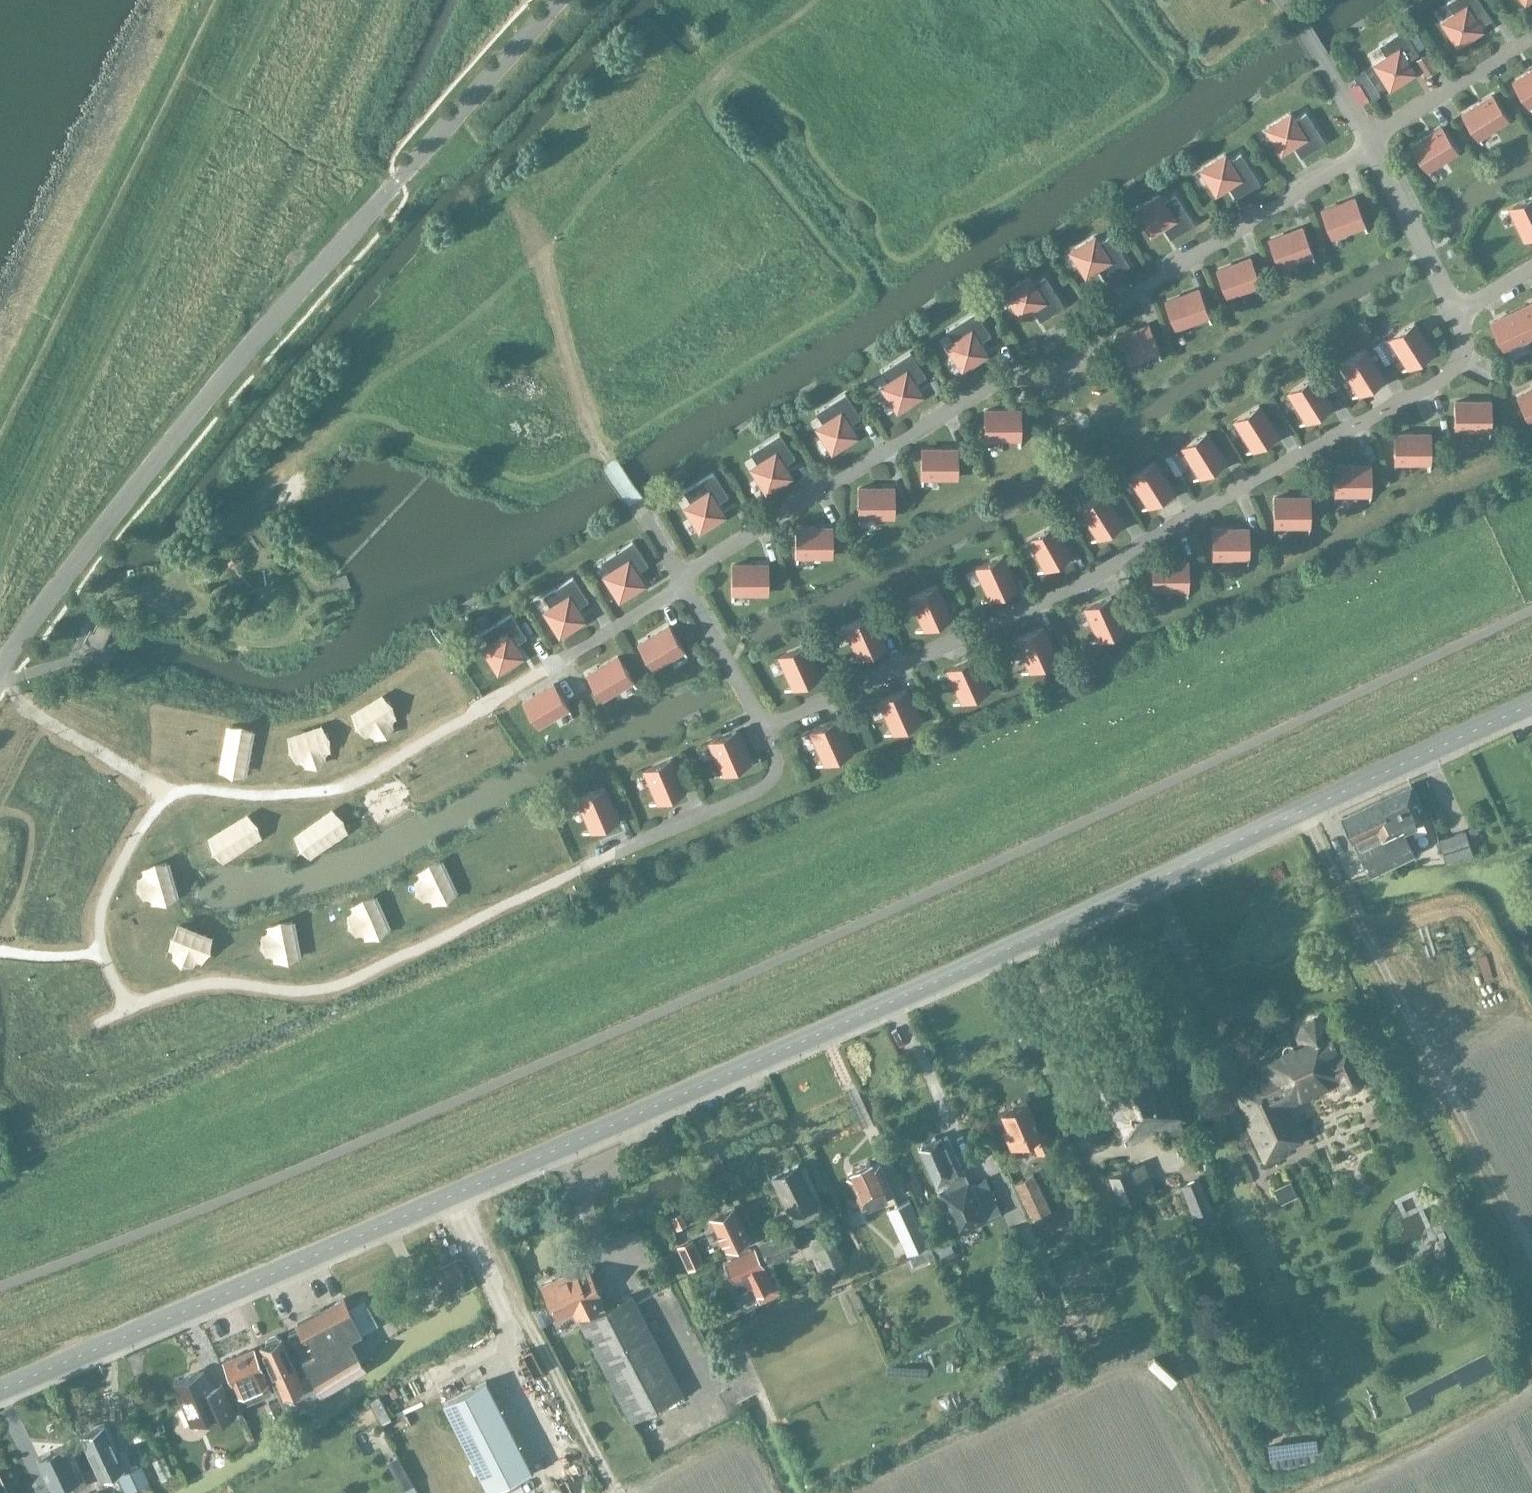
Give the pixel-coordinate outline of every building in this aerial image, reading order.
[(1477,16),(1479,15),(1484,23),(1491,19),(1479,0),(1450,0),(1446,2),(1454,14),(1442,21),(1457,45),(1481,30),(1475,21),(1477,16)] [(1408,64),(1409,59),(1412,57),(1417,66),(1423,61),(1403,29),(1379,45),(1386,57),(1375,64),(1390,88),(1413,73),(1408,64)] [(1513,82),(1531,112),(1531,109),(1530,106),(1531,105),(1531,70),(1513,82)] [(1507,119),(1492,95),(1462,114),(1482,146),(1483,145),(1479,138),(1491,131),(1490,130),(1507,119)] [(1301,157),(1325,142),(1306,112),(1294,120),(1290,113),(1266,128),(1281,152),(1290,147),(1295,148),(1301,157)] [(1456,151),(1441,127),(1411,146),(1431,178),(1433,177),(1429,171),(1440,163),(1439,162),(1456,151)] [(1235,198),(1259,183),(1241,153),(1229,160),(1225,154),(1201,169),(1216,193),(1225,188),(1230,189),(1235,198)] [(1170,239),(1194,224),(1176,194),(1163,201),(1160,195),(1136,210),(1151,234),(1160,229),(1165,230),(1170,239)] [(1531,236),(1531,197),(1501,212),(1502,213),(1509,210),(1515,222),(1517,221),(1525,239),(1531,236)] [(1366,234),(1368,233),(1355,198),(1321,210),(1331,238),(1346,232),(1346,231),(1363,224),(1366,234)] [(1314,263),(1315,263),(1302,227),(1269,239),(1279,267),(1294,262),(1293,260),(1310,254),(1314,263)] [(1105,280),(1129,265),(1111,235),(1098,242),(1094,236),(1071,251),(1086,275),(1095,270),(1100,271),(1105,280)] [(1262,293),(1263,293),(1250,258),(1217,270),(1227,298),(1242,292),(1241,290),(1258,284),(1262,293)] [(1040,321),(1064,306),(1045,276),(1033,284),(1029,277),(1005,292),(1020,316),(1030,311),(1034,312),(1040,321)] [(1210,325),(1211,324),(1198,289),(1165,301),(1175,329),(1190,324),(1189,322),(1207,316),(1210,325)] [(1530,337),(1531,337),(1531,303),(1517,310),(1530,337)] [(1504,350),(1530,337),(1517,310),(1490,323),(1504,350)] [(947,346),(962,369),(986,354),(981,345),(982,340),(991,335),(976,311),(946,330),(954,342),(947,346)] [(1374,349),(1368,353),(1371,358),(1377,354),(1383,364),(1397,355),(1395,353),(1399,351),(1408,366),(1400,372),(1401,373),(1433,353),(1414,323),(1389,338),(1389,339),(1387,341),(1386,338),(1372,346),(1374,349)] [(1160,361),(1161,360),(1148,325),(1115,337),(1125,365),(1140,360),(1139,358),(1157,352),(1160,361)] [(1384,379),(1365,349),(1340,365),(1348,378),(1350,377),(1360,393),(1351,398),(1352,399),(1384,379)] [(882,386),(897,410),(921,395),(915,386),(917,381),(926,376),(911,352),(881,371),(888,383),(882,386)] [(1331,407),(1312,377),(1287,392),(1296,406),(1297,405),(1307,420),(1299,425),(1299,427),(1331,407)] [(1531,423),(1531,389),(1517,397),(1530,424),(1531,423)] [(817,428),(832,451),(856,436),(850,427),(851,422),(861,417),(846,393),(816,412),(823,424),(817,428)] [(1489,429),(1489,438),(1491,438),(1490,401),(1455,401),(1455,431),(1471,431),(1471,429),(1489,429)] [(1277,435),(1259,405),(1233,421),(1242,434),(1243,433),(1253,449),(1245,454),(1246,455),(1277,435)] [(985,410),(985,438),(1005,438),(1005,440),(1019,440),(1019,448),(1020,448),(1020,410),(985,410)] [(1167,461),(1158,467),(1161,472),(1171,467),(1176,475),(1189,467),(1186,463),(1191,460),(1201,475),(1192,481),(1193,482),(1225,462),(1206,432),(1183,446),(1183,447),(1178,450),(1177,449),(1164,457),(1167,461)] [(752,468),(766,492),(790,476),(785,468),(786,463),(795,457),(780,433),(750,452),(758,464),(752,468)] [(1410,462),(1428,462),(1428,472),(1430,472),(1430,434),(1395,434),(1394,463),(1410,463),(1410,462)] [(938,477),(957,477),(957,449),(922,449),(922,486),(923,486),(923,479),(937,479),(938,477)] [(1173,491),(1154,462),(1129,477),(1138,491),(1139,490),(1149,505),(1141,510),(1142,512),(1173,491)] [(1369,503),(1371,503),(1370,465),(1335,465),(1335,495),(1351,495),(1351,493),(1369,493),(1369,503)] [(685,507),(700,530),(724,515),(718,506),(719,502),(728,496),(713,472),(684,491),(691,503),(685,507)] [(874,516),(894,516),(894,488),(859,488),(859,525),(860,525),(860,517),(874,517),(874,516)] [(1090,542),(1091,543),(1123,523),(1104,493),(1079,509),(1087,522),(1089,521),(1098,537),(1090,542)] [(1290,525),(1308,525),(1308,534),(1310,534),(1309,497),(1274,497),(1274,527),(1290,526),(1290,525)] [(1037,573),(1038,574),(1071,556),(1054,525),(1028,539),(1035,553),(1037,552),(1046,568),(1037,573)] [(812,555),(832,555),(832,527),(797,527),(797,565),(798,565),(798,557),(812,557),(812,555)] [(1229,556),(1247,556),(1247,566),(1249,566),(1248,528),(1213,529),(1213,558),(1229,558),(1229,556)] [(604,576),(619,599),(643,584),(638,575),(639,570),(648,565),(633,541),(603,560),(611,572),(604,576)] [(982,602),(983,604),(1017,588),(1002,556),(975,568),(982,582),(983,581),(991,598),(982,602)] [(1152,590),(1168,590),(1168,588),(1186,588),(1186,598),(1188,598),(1188,560),(1152,560),(1152,590)] [(748,592),(768,592),(768,565),(733,564),(732,602),(734,602),(734,594),(748,594),(748,592)] [(545,611),(560,635),(584,620),(578,611),(579,606),(588,600),(573,576),(544,595),(551,607),(545,611)] [(916,632),(917,633),(951,618),(937,585),(910,597),(916,612),(918,611),(925,628),(916,632)] [(1126,628),(1111,596),(1084,608),(1090,623),(1092,622),(1100,639),(1091,643),(1091,644),(1126,628)] [(483,648),(498,672),(522,657),(516,648),(518,643),(527,637),(512,613),(482,632),(489,644),(483,648)] [(851,661),(851,663),(886,647),(871,615),(844,627),(850,641),(852,641),(860,657),(851,661)] [(639,644),(653,668),(670,657),(671,659),(683,652),(687,659),(688,658),(669,626),(639,644)] [(1057,659),(1042,627),(1015,639),(1022,653),(1024,653),(1031,669),(1022,673),(1023,675),(1057,659)] [(785,691),(786,692),(820,677),(805,645),(778,657),(785,671),(786,670),(794,687),(785,691)] [(587,674),(601,698),(618,688),(619,690),(632,682),(636,689),(637,689),(618,656),(587,674)] [(955,684),(963,700),(954,704),(954,706),(989,690),(974,658),(947,670),(953,684),(955,684)] [(523,702),(537,726),(554,716),(555,717),(567,710),(571,717),(573,716),(554,684),(523,702)] [(885,735),(886,737),(920,721),(905,689),(878,701),(885,715),(886,714),(894,731),(885,735)] [(352,712),(366,734),(395,716),(381,693),(352,712)] [(851,752),(837,720),(810,732),(816,746),(818,746),(825,762),(816,766),(817,768),(851,752)] [(253,729),(227,723),(217,769),(244,774),(253,729)] [(288,735),(298,761),(331,749),(321,723),(288,735)] [(715,777),(716,778),(750,763),(736,730),(709,742),(715,757),(717,756),(724,773),(715,777)] [(650,805),(650,806),(685,791),(671,759),(644,770),(650,785),(652,784),(659,801),(650,805)] [(1369,876),(1414,854),(1403,830),(1427,819),(1411,785),(1341,818),(1369,876)] [(583,834),(584,835),(618,820),(605,788),(577,799),(583,814),(585,813),(592,830),(583,834)] [(296,833),(313,856),(349,830),(332,807),(296,833)] [(209,836),(223,858),(260,835),(246,812),(209,836)] [(1446,863),(1473,854),(1465,831),(1438,840),(1446,863)] [(141,867),(152,901),(178,893),(167,859),(141,867)] [(433,902),(457,890),(442,859),(417,871),(433,902)] [(351,904),(366,938),(390,927),(375,894),(351,904)] [(268,925),(275,960),(299,956),(293,920),(268,925)] [(211,934),(179,922),(169,948),(200,961),(211,934)] [(1338,1079),(1339,1081),(1342,1085),(1346,1087),(1350,1088),(1355,1087),(1358,1084),(1361,1080),(1361,1076),(1361,1071),(1348,1043),(1337,1048),(1325,1023),(1314,1019),(1303,1024),(1299,1035),(1302,1042),(1259,1062),(1265,1074),(1236,1087),(1251,1121),(1248,1122),(1265,1158),(1281,1151),(1280,1148),(1299,1139),(1284,1105),(1338,1079)] [(1180,1121),(1184,1120),(1168,1081),(1161,1064),(1165,1063),(1157,1043),(1095,1070),(1125,1144),(1162,1129),(1165,1137),(1184,1130),(1180,1121)] [(1038,1153),(1052,1147),(1045,1132),(1041,1134),(1026,1102),(1002,1112),(1008,1127),(1004,1129),(1012,1148),(1032,1139),(1038,1153)] [(958,1234),(1001,1213),(986,1179),(970,1186),(947,1136),(919,1149),(936,1186),(946,1181),(949,1187),(939,1192),(958,1234)] [(1366,1138),(1345,1153),(1364,1180),(1385,1166),(1366,1138)] [(872,1203),(893,1194),(878,1162),(871,1165),(869,1161),(852,1169),(854,1173),(847,1176),(864,1213),(874,1208),(872,1203)] [(795,1225),(821,1212),(797,1164),(771,1177),(795,1225)] [(1119,1205),(1141,1195),(1130,1167),(1108,1176),(1119,1205)] [(918,1196),(923,1194),(913,1173),(908,1175),(918,1196)] [(1034,1222),(1052,1213),(1033,1174),(1015,1183),(1034,1222)] [(934,1254),(929,1244),(909,1200),(887,1210),(907,1254),(911,1264),(934,1254)] [(746,1240),(750,1239),(734,1207),(710,1218),(726,1250),(729,1248),(732,1253),(748,1245),(746,1240)] [(769,1260),(797,1247),(788,1228),(760,1242),(769,1260)] [(826,1271),(844,1263),(829,1230),(810,1239),(826,1271)] [(693,1240),(677,1247),(688,1271),(704,1263),(693,1240)] [(944,1265),(952,1262),(945,1245),(937,1248),(944,1265)] [(757,1296),(777,1285),(767,1265),(764,1266),(755,1248),(724,1263),(739,1292),(751,1285),(757,1296)] [(577,1316),(580,1321),(605,1309),(603,1304),(600,1297),(602,1296),(588,1269),(544,1291),(558,1318),(573,1311),(576,1317),(577,1316)] [(605,1309),(580,1321),(631,1421),(683,1394),(632,1295),(605,1309)] [(299,1328),(289,1334),(294,1344),(320,1393),(365,1369),(349,1338),(362,1332),(344,1299),(296,1324),(299,1328)] [(286,1348),(281,1338),(281,1336),(276,1335),(267,1339),(266,1343),(266,1345),(261,1347),(287,1406),(307,1398),(309,1401),(320,1393),(294,1344),(286,1348)] [(235,1396),(268,1382),(254,1349),(224,1362),(233,1384),(230,1386),(235,1396)] [(204,1371),(174,1383),(192,1424),(206,1418),(210,1426),(236,1415),(222,1384),(211,1388),(204,1371)] [(486,1380),(443,1403),(488,1492),(532,1470),(486,1380)] [(108,1458),(117,1454),(104,1426),(82,1437),(95,1464),(100,1462),(104,1471),(112,1467),(108,1458)] [(367,1434),(374,1445),(385,1438),(377,1427),(367,1434)] [(75,1490),(87,1485),(82,1474),(78,1476),(64,1445),(38,1457),(53,1489),(71,1481),(75,1490)] [(126,1492),(149,1482),(137,1457),(115,1467),(126,1492)] [(0,1473),(0,1492),(9,1492),(0,1473)]
